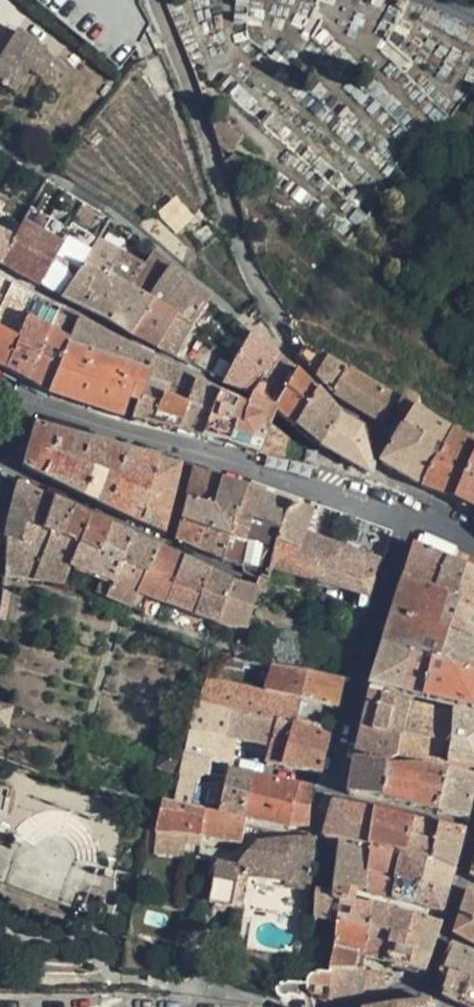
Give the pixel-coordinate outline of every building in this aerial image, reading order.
[(31,42),(15,31),(0,54),(0,85),(14,94),(28,72),(36,59),(24,51),(31,42)] [(31,42),(24,51),(36,59),(28,72),(40,80),(51,62),(31,42)] [(241,138),(205,114),(217,147),(231,156),(241,138)] [(224,164),(230,180),(247,167),(233,157),(224,164)] [(172,199),(155,214),(173,234),(190,220),(172,199)] [(0,238),(0,266),(11,244),(0,238)] [(82,265),(41,241),(31,256),(29,259),(33,261),(47,270),(37,287),(60,300),(82,265)] [(84,262),(82,265),(105,279),(107,277),(120,254),(98,241),(84,262)] [(10,272),(19,260),(26,253),(11,244),(0,266),(10,272)] [(29,259),(31,256),(26,253),(19,260),(30,266),(33,261),(29,259)] [(147,301),(169,267),(152,253),(142,268),(129,290),(147,301)] [(142,268),(120,254),(107,277),(129,290),(142,268)] [(105,279),(82,265),(60,300),(85,312),(101,286),(105,279)] [(168,356),(174,359),(190,326),(208,300),(169,267),(147,301),(152,304),(176,319),(156,350),(168,356)] [(129,290),(107,277),(105,279),(101,286),(85,312),(107,323),(129,290)] [(17,341),(17,340),(34,300),(0,281),(0,332),(17,341)] [(147,301),(129,290),(107,323),(130,337),(131,337),(152,304),(147,301)] [(35,300),(34,300),(17,340),(17,341),(4,370),(26,382),(57,311),(35,300)] [(131,337),(156,350),(176,319),(152,304),(131,337)] [(57,311),(26,382),(45,393),(47,393),(76,321),(57,311)] [(83,324),(76,321),(47,393),(70,401),(122,418),(127,399),(140,355),(124,349),(83,324)] [(17,341),(0,332),(0,368),(3,369),(4,370),(17,341)] [(250,400),(277,356),(276,355),(263,345),(249,334),(221,384),(248,398),(250,400)] [(383,427),(400,401),(365,381),(308,346),(300,356),(336,398),(383,427)] [(152,360),(140,355),(127,399),(136,402),(136,401),(152,360)] [(250,400),(270,411),(294,373),(292,371),(277,356),(250,400)] [(153,360),(152,360),(136,401),(136,402),(158,407),(161,397),(185,407),(176,432),(199,438),(215,394),(153,360)] [(272,412),(292,428),(313,393),(294,373),(270,411),(272,412)] [(318,448),(338,418),(335,417),(313,393),(292,428),(318,448)] [(218,396),(215,394),(199,438),(226,445),(227,445),(234,425),(229,423),(235,406),(218,396)] [(158,407),(136,402),(130,421),(176,432),(185,407),(161,397),(158,407)] [(270,420),(272,412),(270,411),(250,400),(248,398),(245,405),(243,411),(269,425),(270,420)] [(424,489),(456,434),(442,427),(419,410),(421,405),(417,402),(414,401),(409,400),(406,402),(404,402),(402,407),(400,412),(400,417),(402,421),(406,425),(382,464),(424,489)] [(243,411),(235,406),(229,423),(234,425),(227,445),(259,455),(283,460),(289,441),(269,425),(243,411)] [(338,418),(318,448),(367,476),(368,470),(367,465),(360,433),(338,418)] [(139,525),(155,461),(105,447),(34,426),(22,467),(35,474),(87,499),(138,524),(139,525)] [(456,434),(424,489),(423,489),(456,502),(473,466),(473,444),(456,434)] [(179,468),(155,461),(139,525),(162,534),(179,468)] [(456,502),(457,502),(473,511),(473,466),(456,502)] [(210,506),(218,481),(192,472),(186,499),(210,506)] [(228,537),(244,542),(250,520),(236,515),(245,490),(218,481),(210,506),(186,499),(181,521),(204,530),(228,539),(228,537)] [(4,568),(3,578),(39,582),(60,586),(68,567),(70,562),(78,543),(61,536),(60,536),(42,529),(52,499),(17,483),(4,539),(5,553),(4,568)] [(242,574),(259,581),(259,579),(268,582),(271,570),(271,569),(276,542),(312,556),(319,559),(325,541),(304,534),(310,512),(245,490),(236,515),(250,520),(244,542),(248,543),(243,567),(241,567),(242,574)] [(54,500),(52,499),(42,529),(60,536),(72,510),(54,500)] [(72,510),(60,536),(61,536),(78,543),(100,553),(110,527),(92,519),(72,510)] [(204,530),(181,521),(180,523),(175,541),(197,551),(204,530)] [(70,562),(68,567),(91,575),(100,578),(113,583),(120,565),(131,537),(110,527),(100,553),(78,543),(70,562)] [(202,553),(222,562),(228,539),(204,530),(197,551),(202,553)] [(413,545),(453,562),(454,560),(458,549),(420,533),(413,545)] [(156,548),(131,537),(120,565),(145,576),(156,548)] [(223,562),(241,567),(243,567),(248,543),(244,542),(228,537),(228,539),(222,562),(223,562)] [(325,541),(319,559),(349,570),(355,552),(325,541)] [(271,569),(315,582),(319,584),(368,598),(373,580),(373,579),(349,570),(319,559),(312,556),(276,542),(271,569)] [(439,595),(453,562),(413,545),(413,546),(403,578),(439,595)] [(181,560),(156,548),(145,576),(143,581),(137,595),(147,599),(164,605),(181,560)] [(349,570),(373,579),(380,561),(355,552),(349,570)] [(182,560),(181,560),(164,605),(174,608),(178,610),(195,567),(182,560)] [(453,562),(439,595),(446,598),(473,610),(473,569),(454,560),(453,562)] [(145,576),(120,565),(113,583),(107,599),(108,599),(130,609),(137,595),(143,581),(145,576)] [(209,574),(195,567),(178,610),(179,610),(193,615),(209,574)] [(231,585),(209,574),(193,615),(216,624),(231,585)] [(100,578),(94,595),(107,599),(113,583),(100,578)] [(439,595),(403,578),(381,645),(413,657),(404,695),(425,699),(434,664),(473,676),(473,644),(440,631),(446,598),(439,595)] [(256,590),(255,592),(255,593),(265,595),(268,582),(259,579),(259,581),(256,590)] [(255,592),(231,585),(216,624),(218,625),(228,628),(245,629),(255,593),(255,592)] [(6,622),(10,594),(0,592),(0,594),(0,621),(6,622)] [(141,613),(147,599),(137,595),(130,609),(141,613)] [(446,598),(440,631),(473,644),(473,610),(446,598)] [(413,657),(381,645),(380,648),(369,687),(404,695),(413,657)] [(425,699),(473,710),(473,676),(434,664),(425,699)] [(273,667),(266,691),(265,693),(303,702),(337,710),(343,682),(273,667)] [(266,691),(219,680),(208,678),(199,703),(234,711),(227,735),(236,738),(270,747),(278,720),(294,725),(296,725),(303,702),(265,693),(266,691)] [(363,732),(389,737),(398,703),(371,697),(363,732)] [(234,711),(199,703),(197,702),(185,753),(214,760),(214,763),(230,767),(236,738),(227,735),(234,711)] [(389,737),(402,739),(413,706),(398,703),(389,737)] [(413,706),(402,739),(399,761),(423,762),(425,743),(447,744),(444,765),(449,766),(455,715),(413,706)] [(0,708),(0,727),(7,728),(11,711),(0,708)] [(455,715),(449,766),(473,770),(473,720),(455,715)] [(266,762),(283,766),(294,725),(278,720),(270,747),(266,762)] [(323,775),(331,737),(296,725),(294,725),(283,766),(323,775)] [(399,761),(402,739),(389,737),(363,732),(356,761),(391,766),(399,761)] [(425,743),(423,762),(444,765),(447,744),(425,743)] [(155,769),(180,776),(184,758),(160,751),(155,769)] [(201,781),(195,809),(207,811),(220,814),(229,771),(230,767),(214,763),(214,760),(185,753),(184,758),(180,776),(201,781)] [(391,770),(391,766),(356,761),(356,762),(349,796),(388,802),(440,814),(450,775),(418,769),(391,770)] [(309,828),(312,798),(298,795),(300,786),(229,771),(220,814),(248,820),(282,827),(291,829),(309,828)] [(440,814),(440,815),(469,822),(473,801),(473,779),(450,775),(440,814)] [(180,776),(175,804),(195,809),(201,781),(180,776)] [(312,798),(312,789),(300,786),(298,795),(312,798)] [(163,801),(156,833),(203,838),(207,811),(195,809),(175,804),(163,801)] [(331,818),(324,839),(341,842),(369,848),(374,812),(323,801),(321,809),(322,809),(332,812),(331,818)] [(321,815),(331,818),(332,812),(322,809),(321,815)] [(207,811),(203,838),(204,838),(243,845),(248,820),(220,814),(207,811)] [(374,812),(369,848),(372,848),(383,851),(389,815),(374,812)] [(389,815),(383,851),(402,854),(409,856),(416,821),(389,815)] [(416,821),(409,856),(428,861),(433,862),(441,827),(419,821),(416,821)] [(441,827),(433,862),(457,871),(467,834),(441,827)] [(156,833),(153,854),(198,859),(203,838),(156,833)] [(247,856),(238,867),(217,863),(209,903),(209,904),(233,908),(239,878),(249,879),(250,870),(286,874),(285,882),(311,885),(315,839),(293,839),(256,843),(256,846),(247,856)] [(369,848),(341,842),(334,895),(316,891),(314,919),(338,923),(340,902),(357,906),(358,903),(360,892),(368,894),(372,848),(369,848)] [(383,851),(372,848),(368,894),(393,899),(402,854),(383,851)] [(402,854),(393,899),(444,912),(450,894),(422,888),(428,861),(409,856),(402,854)] [(422,888),(450,894),(457,874),(457,871),(433,862),(428,861),(422,888)] [(209,903),(217,863),(210,862),(202,902),(209,903)] [(249,879),(285,882),(286,874),(250,870),(249,879)] [(239,878),(233,908),(244,909),(249,879),(239,878)] [(311,892),(311,885),(285,882),(284,890),(302,891),(311,892)] [(469,890),(461,915),(473,920),(473,893),(469,890)] [(309,919),(311,892),(302,891),(299,917),(309,919)] [(374,906),(358,903),(357,906),(340,902),(338,923),(369,929),(374,906)] [(374,906),(369,929),(371,930),(392,934),(434,946),(441,923),(401,910),(374,906)] [(473,945),(473,920),(461,915),(456,935),(473,945)] [(334,954),(330,971),(356,968),(359,956),(366,958),(371,930),(369,929),(338,923),(334,954)] [(392,934),(371,930),(366,958),(386,962),(392,934)] [(434,946),(392,934),(386,962),(385,965),(426,973),(434,946)] [(469,951),(462,949),(453,945),(443,970),(473,982),(473,955),(469,951)] [(307,982),(306,983),(306,985),(306,988),(307,992),(311,995),(313,997),(319,1000),(326,1001),(351,1000),(360,998),(364,996),(365,985),(367,972),(367,968),(356,968),(330,971),(329,973),(317,973),(314,974),(309,978),(307,982)] [(443,970),(439,979),(448,982),(443,997),(462,1006),(473,1006),(473,982),(443,970)] [(386,974),(367,972),(365,985),(385,987),(386,974)] [(301,999),(304,1006),(313,1006),(310,996),(308,999),(306,1000),(301,999)]
